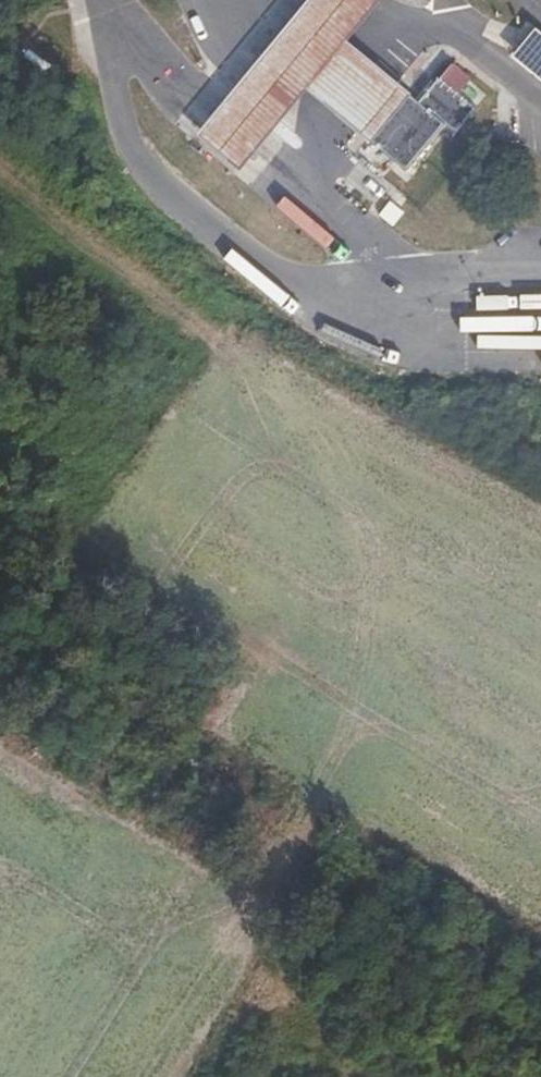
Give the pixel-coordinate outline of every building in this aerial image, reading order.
[(346,40),(380,0),(313,0),(284,35),(217,116),(198,138),(239,172),(256,151),(309,88),(325,101),(369,138),(408,91),(367,57),(346,40)] [(410,172),(449,124),(459,132),(480,108),(443,77),(422,103),(408,91),(369,138),(410,172)] [(401,210),(386,200),(376,214),(390,224),(401,210)]
